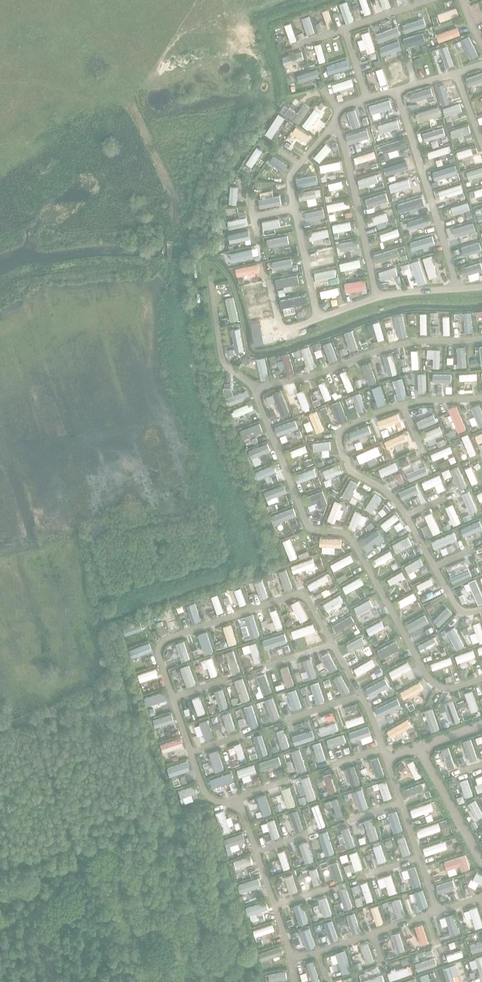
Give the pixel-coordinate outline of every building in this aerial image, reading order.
[(366,0),(362,0),(360,0),(362,4),(360,5),(361,8),(363,7),(365,14),(370,12),(366,0)] [(457,15),(451,1),(447,3),(452,17),(457,15)] [(353,19),(348,4),(342,6),(347,21),(353,19)] [(431,25),(425,7),(420,9),(425,26),(431,25)] [(334,25),(328,9),(322,11),(328,27),(334,25)] [(412,31),(406,14),(401,16),(406,33),(412,31)] [(314,32),(309,16),(302,18),(307,34),(314,32)] [(393,37),(388,22),(382,24),(385,32),(382,32),(384,37),(386,36),(387,38),(393,37)] [(296,40),(290,23),(285,25),(291,42),(296,40)] [(374,44),(369,29),(363,31),(368,45),(374,44)] [(457,37),(454,30),(433,37),(435,44),(457,37)] [(406,47),(426,40),(423,32),(403,38),(406,47)] [(478,53),(468,35),(462,39),(471,57),(478,53)] [(335,42),(340,56),(345,55),(341,40),(335,42)] [(398,46),(396,40),(380,45),(382,52),(386,50),(388,56),(395,53),(394,51),(396,50),(395,47),(398,46)] [(325,60),(320,43),(315,45),(320,62),(325,60)] [(454,65),(448,45),(441,47),(447,67),(454,65)] [(362,58),(378,53),(376,48),(360,53),(362,58)] [(284,64),(301,58),(299,52),(282,58),(284,64)] [(435,71),(431,56),(425,58),(429,73),(435,71)] [(324,73),(340,68),(338,61),(322,66),(324,73)] [(406,78),(401,62),(394,64),(399,81),(406,78)] [(302,79),(319,74),(317,68),(300,73),(302,79)] [(386,83),(382,68),(376,70),(373,71),(374,77),(378,76),(381,85),(386,83)] [(481,81),(481,73),(466,78),(469,85),(481,81)] [(334,91),(353,85),(351,78),(332,84),(334,91)] [(445,98),(447,103),(455,101),(449,83),(443,85),(448,97),(445,98)] [(413,100),(434,94),(431,87),(411,94),(413,100)] [(388,118),(396,115),(391,99),(386,101),(389,112),(386,112),(388,118)] [(460,103),(443,109),(446,116),(462,110),(460,103)] [(299,123),(310,108),(304,104),(298,112),(289,106),(285,113),(299,123)] [(378,121),(374,104),(368,105),(373,122),(378,121)] [(441,114),(438,106),(416,113),(419,122),(434,117),(434,118),(437,117),(437,116),(441,114)] [(308,129),(320,113),(314,109),(303,125),(308,129)] [(360,127),(355,110),(348,113),(353,129),(360,127)] [(272,138),(285,117),(279,113),(265,134),(272,138)] [(399,127),(397,120),(379,125),(381,132),(399,127)] [(467,125),(454,129),(456,135),(469,131),(467,125)] [(424,140),(443,134),(441,127),(422,132),(424,140)] [(349,142),(369,136),(367,129),(347,135),(349,142)] [(384,153),(407,146),(405,138),(382,145),(384,153)] [(326,144),(314,157),(320,162),(331,148),(326,144)] [(424,159),(450,151),(448,146),(422,153),(424,159)] [(252,167),(262,151),(256,147),(246,163),(252,167)] [(471,148),(457,152),(459,158),(468,156),(468,157),(473,156),(472,154),(473,154),(471,148)] [(356,163),(375,157),(373,151),(354,157),(356,163)] [(284,170),(288,164),(274,154),(270,161),(284,170)] [(407,166),(405,159),(384,166),(386,173),(407,166)] [(339,161),(320,165),(321,172),(341,167),(339,161)] [(434,178),(454,172),(451,165),(431,171),(434,178)] [(476,169),(462,173),(464,178),(467,177),(468,179),(472,178),(471,176),(477,174),(476,169)] [(362,184),(383,177),(381,172),(360,178),(362,184)] [(299,187),(318,183),(317,178),(312,179),(312,177),(307,178),(308,179),(304,180),(303,178),(299,179),(300,181),(297,182),(299,187)] [(410,186),(408,179),(389,184),(392,192),(410,186)] [(341,181),(328,183),(330,189),(343,186),(341,181)] [(379,190),(386,188),(384,181),(379,182),(380,184),(378,185),(379,190)] [(463,191),(461,184),(438,191),(441,198),(463,191)] [(237,204),(238,187),(230,186),(229,203),(237,204)] [(273,205),(270,188),(262,190),(266,206),(273,205)] [(304,197),(321,193),(320,188),(303,191),(304,197)] [(370,203),(388,197),(387,191),(368,197),(370,203)] [(418,204),(415,197),(396,204),(398,211),(418,204)] [(350,207),(348,200),(327,204),(328,211),(350,207)] [(453,214),(469,209),(467,202),(451,207),(453,214)] [(305,220),(327,215),(325,206),(303,211),(305,220)] [(235,209),(229,211),(234,227),(240,225),(239,222),(241,221),(239,217),(238,217),(235,209)] [(389,211),(389,210),(369,217),(371,223),(383,220),(384,222),(388,220),(387,218),(391,217),(390,215),(394,214),(393,209),(389,211)] [(430,222),(427,215),(411,220),(414,227),(430,222)] [(264,229),(280,226),(279,218),(262,222),(264,229)] [(349,228),(348,220),(331,224),(333,231),(338,230),(339,232),(343,231),(342,229),(349,228)] [(456,235),(475,229),(473,223),(454,229),(456,235)] [(311,238),(329,234),(328,227),(309,231),(311,238)] [(400,233),(398,227),(385,231),(386,237),(400,233)] [(250,235),(249,229),(230,233),(231,239),(250,235)] [(435,241),(433,234),(412,240),(414,248),(435,241)] [(295,252),(293,237),(287,238),(289,248),(281,249),(282,255),(290,254),(289,253),(295,252)] [(356,239),(341,242),(342,248),(351,246),(351,249),(357,248),(356,245),(358,245),(356,239)] [(481,247),(479,241),(462,246),(464,252),(475,249),(475,251),(478,250),(478,248),(481,247)] [(279,256),(277,243),(271,244),(272,248),(269,249),(270,254),(273,253),(273,257),(279,256)] [(256,253),(254,246),(237,250),(239,257),(256,253)] [(317,258),(333,255),(332,247),(315,251),(317,258)] [(376,261),(398,254),(396,247),(374,254),(376,261)] [(437,276),(431,255),(423,258),(430,278),(437,276)] [(274,268),(291,264),(289,257),(273,261),(274,268)] [(360,266),(359,259),(340,263),(341,270),(360,266)] [(426,282),(419,260),(411,263),(418,285),(426,282)] [(481,268),(481,265),(480,260),(459,267),(462,274),(481,268)] [(260,271),(258,264),(236,268),(237,275),(250,273),(251,275),(256,274),(255,271),(260,271)] [(398,273),(396,266),(380,271),(382,278),(398,273)] [(338,273),(336,267),(317,272),(318,277),(338,273)] [(280,285),(302,280),(300,273),(278,278),(280,285)] [(366,284),(365,278),(343,283),(344,289),(355,286),(355,289),(359,288),(359,286),(366,284)] [(262,281),(243,285),(244,291),(255,289),(256,292),(260,291),(259,288),(263,287),(262,281)] [(339,293),(338,287),(320,291),(322,297),(333,295),(334,297),(337,296),(336,294),(339,293)] [(281,307),(307,302),(306,294),(280,300),(281,307)] [(239,320),(235,302),(228,304),(232,322),(239,320)] [(268,311),(267,304),(248,308),(249,314),(261,312),(262,316),(266,316),(265,312),(268,311)] [(407,336),(403,315),(398,316),(400,329),(398,329),(398,334),(401,334),(402,337),(407,336)] [(450,334),(450,316),(444,316),(444,318),(442,318),(442,322),(444,322),(445,334),(450,334)] [(379,343),(375,328),(369,330),(370,334),(368,335),(369,338),(372,338),(374,345),(379,343)] [(243,350),(239,329),(231,330),(236,351),(243,350)] [(357,346),(353,333),(347,335),(351,348),(357,346)] [(281,334),(269,337),(270,343),(282,340),(281,334)] [(338,359),(332,344),(327,346),(332,361),(338,359)] [(316,367),(310,348),(303,351),(309,369),(316,367)] [(466,361),(466,348),(460,348),(460,356),(458,356),(459,358),(461,358),(461,361),(466,361)] [(419,368),(418,350),(412,351),(413,361),(410,361),(410,366),(413,366),(413,369),(419,368)] [(294,372),(289,353),(282,354),(287,374),(294,372)] [(398,374),(393,353),(387,355),(391,369),(388,370),(389,373),(391,373),(392,376),(398,374)] [(242,359),(246,364),(251,361),(249,358),(250,357),(248,354),(242,359)] [(269,378),(265,357),(257,359),(261,379),(269,378)] [(376,381),(369,362),(362,365),(369,384),(376,381)] [(353,389),(346,370),(340,373),(348,391),(353,389)] [(451,374),(436,373),(436,379),(445,380),(445,382),(450,382),(450,380),(451,380),(451,374)] [(427,389),(426,374),(421,374),(421,383),(419,383),(419,387),(421,387),(421,390),(427,389)] [(407,395),(403,380),(397,382),(400,391),(398,391),(399,394),(400,394),(401,397),(407,395)] [(331,398),(324,381),(319,383),(325,400),(331,398)] [(387,401),(383,388),(377,390),(381,403),(387,401)] [(291,412),(282,389),(274,393),(283,415),(291,412)] [(309,406),(303,390),(298,392),(301,401),(299,402),(301,407),(303,406),(304,409),(309,406)] [(233,403),(249,397),(247,391),(238,395),(237,392),(233,394),(234,396),(231,397),(233,403)] [(357,399),(353,400),(355,405),(358,404),(360,407),(365,406),(361,393),(355,394),(357,399)] [(347,419),(340,400),(332,403),(339,422),(347,419)] [(253,409),(251,402),(234,409),(237,416),(240,414),(241,417),(244,416),(243,413),(253,409)] [(466,429),(456,405),(448,408),(458,432),(466,429)] [(310,414),(317,432),(324,429),(316,411),(310,414)] [(400,420),(397,413),(377,421),(380,428),(400,420)] [(420,427),(433,422),(430,417),(418,422),(420,427)] [(297,426),(294,420),(276,426),(278,432),(290,428),(291,431),(295,429),(295,427),(297,426)] [(259,429),(257,423),(240,430),(242,436),(259,429)] [(352,439),(371,432),(368,425),(350,432),(352,439)] [(439,433),(437,427),(423,433),(425,439),(433,435),(434,437),(437,436),(436,434),(439,433)] [(450,437),(459,433),(456,428),(448,431),(450,437)] [(407,439),(404,433),(385,441),(388,448),(407,439)] [(468,452),(474,449),(467,435),(462,437),(465,445),(463,446),(465,450),(467,449),(468,452)] [(314,450),(331,448),(330,441),(313,443),(314,450)] [(268,449),(266,444),(250,450),(252,456),(268,449)] [(307,450),(305,445),(290,451),(293,456),(307,450)] [(359,460),(379,452),(376,445),(356,454),(359,460)] [(452,451),(449,446),(431,454),(434,459),(452,451)] [(254,468),(259,465),(257,459),(255,460),(254,458),(251,460),(252,462),(251,462),(254,468)] [(441,468),(450,464),(447,459),(439,463),(441,468)] [(383,474),(398,467),(395,461),(380,468),(383,474)] [(274,472),(273,470),(277,468),(274,463),(259,470),(262,475),(271,471),(272,473),(274,472)] [(326,477),(341,471),(338,463),(323,470),(326,477)] [(466,485),(458,466),(451,469),(459,487),(466,485)] [(477,481),(471,466),(465,468),(472,484),(477,481)] [(316,473),(314,467),(299,473),(302,479),(316,473)] [(409,481),(424,474),(421,467),(406,474),(409,481)] [(441,480),(439,475),(424,481),(426,487),(432,484),(433,486),(436,485),(435,482),(441,480)] [(313,479),(316,487),(321,484),(319,477),(313,479)] [(347,498),(356,482),(350,479),(341,495),(347,498)] [(285,489),(283,484),(267,490),(269,495),(276,493),(276,494),(279,493),(279,492),(285,489)] [(402,497),(416,491),(414,485),(399,491),(402,497)] [(323,490),(305,497),(309,505),(317,502),(319,507),(328,504),(323,490)] [(476,509),(468,491),(462,494),(467,506),(465,507),(467,510),(468,510),(470,512),(476,509)] [(375,493),(366,507),(371,510),(377,501),(379,502),(382,498),(380,496),(375,493)] [(460,522),(452,504),(445,507),(451,519),(449,519),(451,523),(452,522),(454,525),(460,522)] [(292,510),(290,505),(274,510),(276,516),(292,510)] [(333,505),(327,522),(332,524),(339,507),(333,505)] [(354,509),(348,526),(355,528),(361,512),(354,509)] [(395,513),(381,524),(385,529),(399,518),(395,513)] [(441,530),(433,514),(427,516),(433,527),(430,528),(433,533),(435,532),(435,533),(441,530)] [(461,528),(464,535),(481,527),(479,520),(461,528)] [(377,529),(364,539),(368,543),(375,538),(377,540),(381,537),(380,535),(380,534),(377,529)] [(435,548),(457,539),(454,532),(432,541),(435,548)] [(408,536),(395,542),(398,547),(401,546),(403,548),(408,545),(407,543),(410,541),(408,536)] [(289,538),(283,540),(290,559),(297,557),(293,547),(295,546),(294,544),(292,545),(289,538)] [(320,545),(341,546),(341,539),(320,538),(320,545)] [(380,550),(388,546),(386,541),(378,545),(380,550)] [(392,556),(389,551),(372,560),(375,566),(392,556)] [(334,570),(353,560),(350,554),(331,564),(334,570)] [(315,565),(312,558),(291,565),(294,572),(299,571),(300,573),(302,572),(302,570),(315,565)] [(409,572),(424,564),(420,558),(405,566),(409,572)] [(454,583),(472,575),(468,567),(450,575),(454,583)] [(278,572),(284,591),(292,588),(286,570),(278,572)] [(404,577),(401,572),(388,579),(391,584),(399,580),(400,581),(402,580),(401,578),(404,577)] [(347,577),(345,573),(336,578),(338,582),(347,577)] [(326,574),(308,584),(311,589),(315,587),(316,589),(319,587),(318,585),(323,583),(324,584),(327,582),(326,581),(329,579),(326,574)] [(360,576),(342,586),(346,592),(363,582),(360,576)] [(430,578),(417,584),(419,590),(428,586),(429,588),(433,586),(432,584),(433,583),(430,578)] [(475,578),(468,581),(478,604),(481,602),(481,594),(475,578)] [(267,596),(261,580),(254,583),(260,599),(267,596)] [(245,604),(240,589),(234,591),(239,606),(245,604)] [(416,598),(413,592),(397,601),(401,607),(416,598)] [(222,613),(216,595),(210,597),(217,615),(222,613)] [(339,595),(324,604),(327,610),(336,605),(338,607),(342,604),(341,602),(343,601),(339,595)] [(358,613),(373,605),(369,599),(354,607),(358,613)] [(307,619),(298,601),(290,605),(300,623),(307,619)] [(200,620),(194,603),(186,606),(192,623),(200,620)] [(448,606),(434,620),(439,626),(453,612),(448,606)] [(178,628),(171,610),(165,612),(172,630),(178,628)] [(282,629),(275,610),(269,612),(276,631),(282,629)] [(427,619),(424,614),(411,621),(413,626),(427,619)] [(336,631),(354,621),(351,615),(332,626),(336,631)] [(259,636),(252,617),(245,619),(251,638),(259,636)] [(370,635),(385,627),(381,620),(367,628),(370,635)] [(140,623),(122,628),(124,636),(142,630),(140,623)] [(312,624),(291,632),(293,638),(314,631),(312,624)] [(236,643),(230,625),(223,627),(228,646),(236,643)] [(449,636),(451,640),(453,640),(454,640),(458,648),(465,644),(456,629),(449,632),(451,635),(449,636)] [(212,652),(206,633),(198,635),(205,655),(212,652)] [(265,649),(287,642),(284,634),(262,641),(265,649)] [(434,637),(434,636),(419,645),(422,650),(429,646),(431,650),(437,647),(436,646),(439,644),(437,641),(437,642),(436,639),(437,639),(436,636),(434,637)] [(350,651),(365,643),(362,637),(347,645),(350,651)] [(381,657),(399,647),(396,640),(377,650),(381,657)] [(189,659),(183,641),(175,644),(182,662),(189,659)] [(148,643),(129,651),(132,658),(151,651),(148,643)] [(260,661),(255,643),(249,645),(255,663),(260,661)] [(368,655),(373,653),(368,645),(363,648),(366,654),(367,653),(368,655)] [(458,662),(475,656),(473,649),(455,656),(458,662)] [(226,653),(233,674),(240,671),(233,651),(226,653)] [(337,668),(329,652),(321,656),(330,672),(337,668)] [(433,669),(452,663),(450,657),(431,663),(433,669)] [(205,660),(211,678),(217,676),(211,658),(205,660)] [(358,675),(375,664),(371,658),(354,668),(358,675)] [(244,667),(252,664),(250,660),(249,661),(249,659),(244,660),(244,662),(242,662),(244,667)] [(316,677),(310,659),(302,662),(308,679),(316,677)] [(393,678),(411,668),(407,661),(390,671),(393,678)] [(195,684),(189,665),(180,668),(187,687),(195,684)] [(294,684),(287,666),(280,668),(286,687),(294,684)] [(469,669),(463,667),(462,670),(459,669),(461,673),(461,674),(467,676),(469,669)] [(155,668),(137,675),(139,682),(157,675),(155,668)] [(271,691),(264,673),(256,676),(263,694),(271,691)] [(350,692),(341,675),(333,679),(342,696),(350,692)] [(249,699),(242,678),(234,681),(241,702),(249,699)] [(374,693),(388,685),(385,678),(370,687),(374,693)] [(404,698),(423,688),(419,681),(401,692),(404,698)] [(324,701),(318,682),(310,685),(317,704),(324,701)] [(480,711),(472,689),(466,691),(472,708),(468,710),(469,715),(475,713),(476,716),(480,715),(479,712),(480,711)] [(301,707),(295,690),(287,693),(293,710),(301,707)] [(227,706),(223,692),(217,694),(222,708),(227,706)] [(205,713),(199,697),(192,699),(198,715),(205,713)] [(279,717),(272,698),(264,700),(271,720),(279,717)] [(385,713),(400,705),(397,699),(382,706),(385,713)] [(258,725),(251,705),(244,707),(250,727),(258,725)] [(460,720),(455,706),(449,708),(455,722),(460,720)] [(439,728),(432,708),(425,710),(431,731),(439,728)] [(235,730),(229,713),(221,715),(227,732),(235,730)] [(156,726),(174,720),(172,714),(153,720),(156,726)] [(347,727),(364,722),(362,716),(345,722),(347,727)] [(243,718),(237,720),(239,726),(245,724),(243,718)] [(407,719),(387,731),(391,737),(411,725),(407,719)] [(212,738),(206,720),(199,723),(205,741),(212,738)] [(320,735),(338,730),(335,723),(318,728),(320,735)] [(371,735),(368,726),(348,733),(351,742),(371,735)] [(412,738),(418,735),(413,728),(408,731),(412,738)] [(289,746),(283,730),(277,732),(282,748),(289,746)] [(294,745),(314,739),(311,730),(292,737),(294,745)] [(267,754),(261,734),(253,737),(259,757),(267,754)] [(329,747),(346,742),(343,735),(327,740),(329,747)] [(163,752),(183,745),(180,737),(160,744),(163,752)] [(476,755),(470,739),(465,740),(468,751),(466,752),(467,754),(469,754),(470,757),(476,755)] [(325,759),(320,742),(313,745),(318,761),(325,759)] [(244,757),(239,744),(234,746),(238,759),(244,757)] [(454,764),(448,747),(443,749),(445,755),(443,756),(446,766),(454,764)] [(306,770),(299,749),(290,752),(297,773),(306,770)] [(223,769),(217,751),(208,754),(214,772),(223,769)] [(280,765),(278,757),(258,763),(261,771),(280,765)] [(384,776),(378,758),(370,760),(376,778),(384,776)] [(231,767),(239,765),(238,761),(236,762),(235,759),(229,761),(231,767)] [(171,775),(190,769),(187,760),(168,767),(171,775)] [(421,776),(413,760),(408,763),(416,778),(421,776)] [(255,773),(253,765),(236,771),(238,779),(255,773)] [(360,784),(354,766),(346,768),(352,787),(360,784)] [(211,789),(233,781),(230,772),(208,780),(211,789)] [(336,791),(330,773),(323,776),(328,793),(336,791)] [(315,798),(308,778),(301,780),(308,801),(315,798)] [(472,794),(468,781),(462,783),(463,787),(459,788),(460,792),(462,792),(464,798),(467,797),(467,796),(472,794)] [(391,798),(385,782),(378,785),(383,801),(391,798)] [(181,797),(197,791),(195,784),(179,790),(181,797)] [(406,795),(420,790),(418,785),(404,790),(406,795)] [(295,805),(289,787),(281,789),(287,808),(295,805)] [(361,790),(353,792),(359,811),(367,808),(361,790)] [(272,814),(266,795),(257,798),(262,817),(272,814)] [(338,798),(331,800),(324,802),(326,809),(333,807),(337,818),(344,816),(338,798)] [(475,800),(468,804),(477,819),(481,816),(481,813),(475,800)] [(413,816),(433,809),(430,802),(411,809),(413,816)] [(318,805),(311,807),(318,829),(325,827),(318,805)] [(232,829),(225,808),(218,810),(225,831),(232,829)] [(303,830),(296,811),(289,814),(296,833),(303,830)] [(403,830),(396,811),(388,814),(394,833),(403,830)] [(279,838),(274,820),(266,823),(271,840),(279,838)] [(378,838),(372,820),(363,823),(370,841),(378,838)] [(420,835),(436,829),(434,823),(418,829),(420,835)] [(355,846),(348,827),(340,830),(347,849),(355,846)] [(334,853),(327,832),(319,835),(326,856),(334,853)] [(245,839),(243,833),(227,838),(229,844),(245,839)] [(409,854),(404,838),(397,840),(402,857),(409,854)] [(426,854),(447,848),(444,841),(424,848),(426,854)] [(313,862),(307,842),(298,845),(305,864),(313,862)] [(385,861),(380,845),(373,848),(378,864),(385,861)] [(283,870),(289,868),(284,852),(278,854),(283,870)] [(362,869),(356,852),(349,854),(355,871),(362,869)] [(447,869),(460,865),(462,870),(470,868),(465,854),(444,861),(447,869)] [(253,863),(250,855),(234,861),(237,868),(253,863)] [(343,881),(337,863),(329,866),(335,883),(343,881)] [(420,886),(414,867),(407,870),(413,888),(420,886)] [(316,868),(309,871),(314,886),(320,884),(316,868)] [(481,883),(481,875),(477,873),(473,879),(481,883)] [(284,877),(289,894),(297,892),(292,875),(284,877)] [(396,893),(390,875),(383,877),(377,879),(380,888),(386,886),(389,895),(396,893)] [(259,877),(238,884),(241,892),(261,885),(259,877)] [(453,886),(451,880),(436,885),(438,891),(447,888),(448,890),(453,888),(452,886),(453,886)] [(372,900),(366,882),(360,884),(367,902),(372,900)] [(353,908),(346,888),(338,891),(345,910),(353,908)] [(428,907),(422,890),(414,893),(418,905),(412,907),(414,913),(420,911),(419,910),(428,907)] [(331,915),(326,898),(318,900),(323,917),(331,915)] [(405,916),(399,899),(392,902),(398,919),(405,916)] [(249,915),(268,908),(266,900),(246,907),(249,915)] [(308,923),(301,904),(293,907),(299,926),(308,923)] [(383,923),(377,906),(370,908),(376,925),(383,923)] [(477,906),(469,909),(475,928),(481,926),(481,923),(477,906)] [(448,916),(450,925),(448,926),(449,930),(452,929),(454,935),(459,933),(453,915),(448,916)] [(359,931),(355,919),(350,921),(353,933),(359,931)] [(338,940),(331,921),(323,923),(330,942),(338,940)] [(255,936),(275,929),(273,924),(253,930),(255,936)] [(428,941),(422,924),(415,926),(421,944),(428,941)] [(315,947),(309,929),(300,931),(306,950),(315,947)] [(404,949),(399,932),(393,934),(398,951),(404,949)] [(374,960),(368,943),(361,945),(366,962),(374,960)] [(481,949),(481,943),(470,947),(472,953),(481,949)] [(262,961),(284,953),(281,945),(259,953),(262,961)] [(349,963),(345,950),(339,952),(343,965),(349,963)] [(448,960),(463,955),(461,950),(446,955),(448,960)] [(420,970),(437,964),(435,958),(418,964),(420,970)] [(317,974),(313,961),(307,962),(311,975),(317,974)] [(448,981),(456,981),(451,966),(444,968),(448,981)] [(395,978),(412,973),(410,967),(393,973),(395,978)] [(270,981),(287,978),(286,971),(269,974),(270,981)] [(423,981),(430,981),(427,973),(421,975),(423,981)]
